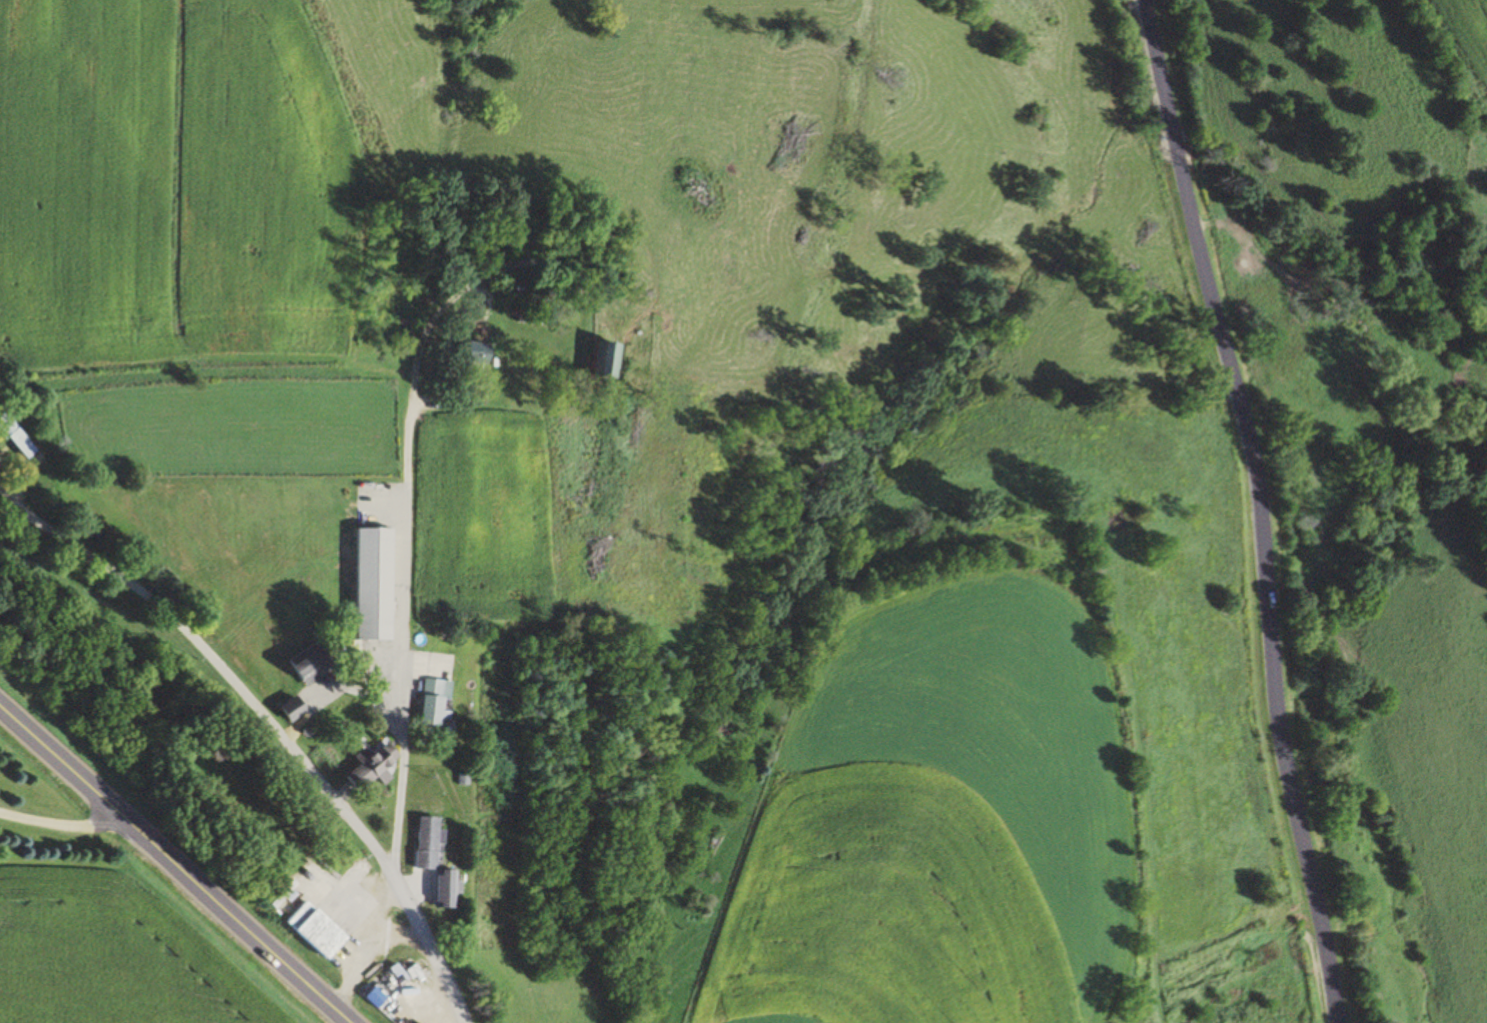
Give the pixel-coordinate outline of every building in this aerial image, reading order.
[(612,378),(622,379),(627,348),(617,346),(612,378)] [(9,441),(13,438),(31,461),(42,452),(10,411),(0,419),(0,430),(9,441)] [(360,640),(397,640),(398,529),(362,529),(360,640)] [(338,667),(321,644),(294,664),(311,687),(338,667)] [(447,679),(425,679),(425,728),(447,728),(447,679)] [(310,714),(304,696),(283,704),(290,722),(310,714)] [(348,777),(362,794),(389,772),(385,768),(402,754),(387,736),(360,758),(365,763),(348,777)] [(421,868),(443,869),(445,816),(423,815),(421,868)] [(464,907),(464,871),(442,871),(442,907),(464,907)] [(333,961),(355,936),(312,899),(290,924),(333,961)]
